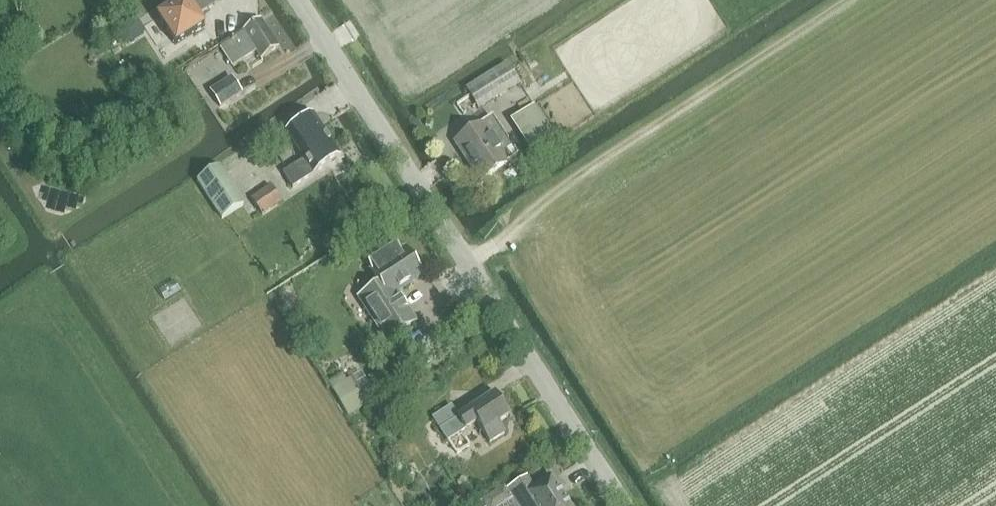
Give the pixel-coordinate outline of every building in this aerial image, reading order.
[(176,46),(205,28),(198,16),(217,5),(214,0),(177,0),(169,5),(171,9),(158,17),(176,46)] [(144,34),(133,17),(117,27),(128,44),(144,34)] [(278,49),(263,26),(222,52),(233,69),(256,55),(260,61),(278,49)] [(302,41),(289,49),(296,61),(309,53),(302,41)] [(521,84),(508,63),(507,64),(498,70),(511,91),(520,85),(521,84)] [(220,109),(242,95),(232,80),(211,94),(220,109)] [(489,104),(476,83),(466,89),(479,110),(489,104)] [(530,147),(550,134),(533,107),(512,120),(530,147)] [(295,190),(342,159),(313,114),(286,132),(304,160),(284,173),(295,190)] [(481,182),(517,158),(492,120),(456,144),(481,182)] [(197,182),(221,220),(245,204),(220,167),(197,182)] [(508,183),(515,179),(511,172),(504,176),(508,183)] [(262,217),(282,204),(272,188),(251,200),(262,217)] [(388,340),(415,322),(396,292),(422,276),(406,251),(401,254),(391,239),(364,256),(382,284),(361,297),(388,340)] [(423,366),(433,360),(428,351),(417,357),(423,366)] [(377,402),(361,374),(347,382),(343,375),(328,383),(348,418),(377,402)] [(448,442),(476,423),(489,444),(505,434),(498,423),(508,417),(494,394),(458,417),(451,406),(432,418),(448,442)] [(531,505),(569,505),(551,477),(533,488),(527,478),(507,490),(513,499),(517,505),(528,505),(530,505),(531,505)] [(507,490),(505,487),(483,502),(486,505),(502,505),(513,499),(507,490)]
